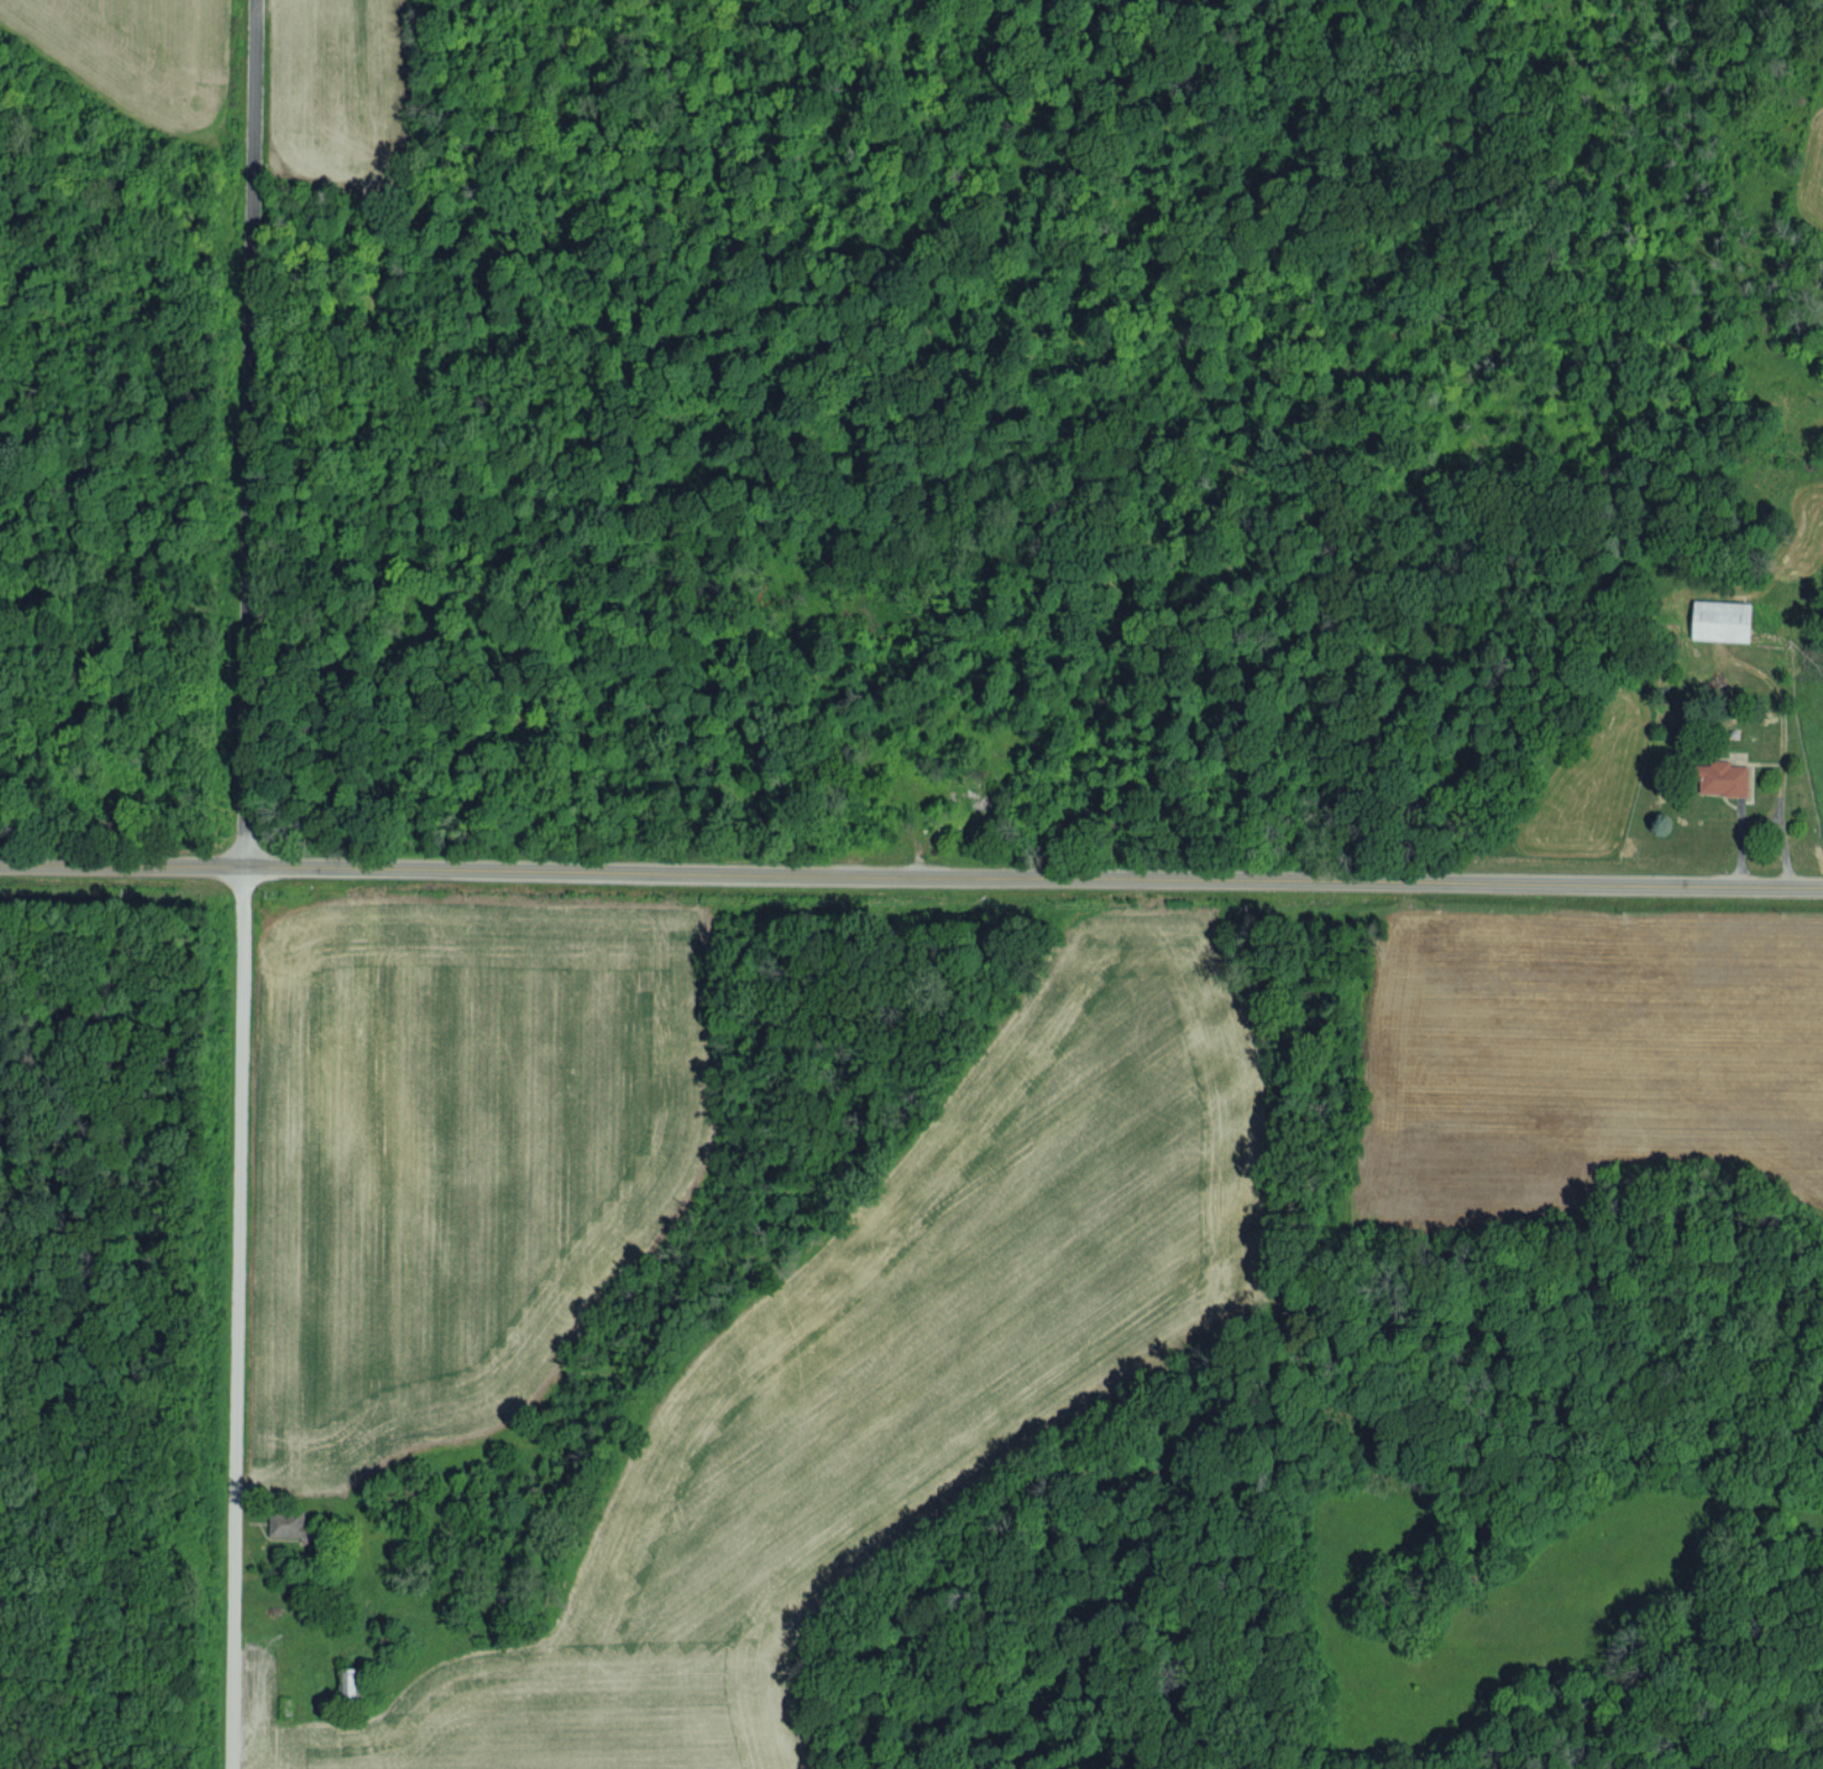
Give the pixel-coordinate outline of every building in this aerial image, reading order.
[(1750,794),(1750,764),(1733,765),(1733,760),(1706,760),(1707,795),(1750,794)] [(308,1537),(309,1512),(272,1511),(271,1537),(308,1537)]
